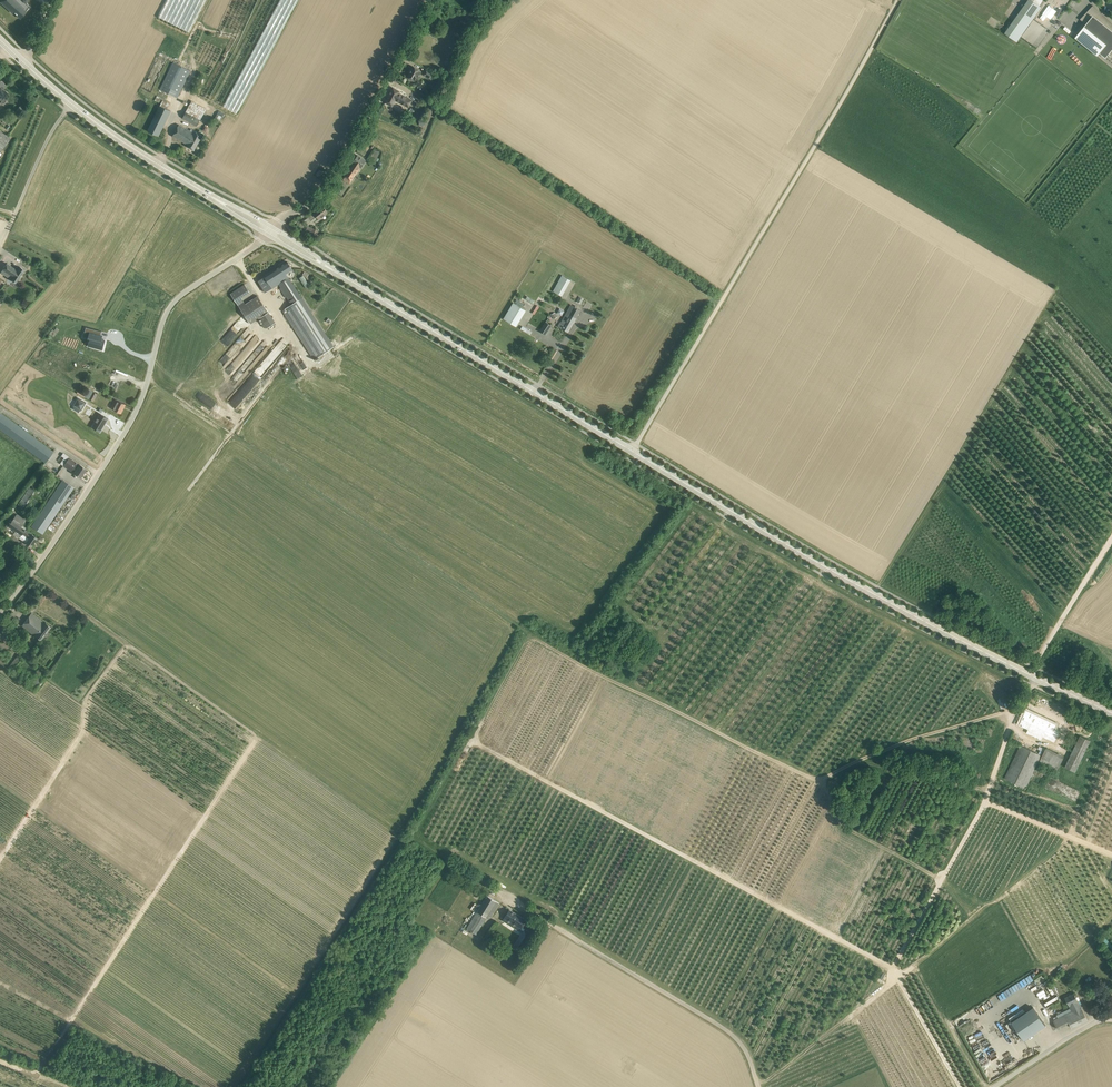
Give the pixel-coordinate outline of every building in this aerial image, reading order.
[(20,4),(15,0),(2,0),(0,2),(13,13),(14,12),(21,18),(27,12),(23,9),(24,8),(20,4)] [(1034,2),(1032,0),(1028,0),(1005,33),(1017,42),(1042,7),(1040,6),(1040,5),(1034,1),(1034,2)] [(1080,19),(1086,24),(1079,33),(1080,34),(1079,35),(1101,53),(1102,52),(1105,55),(1111,50),(1111,51),(1111,23),(1093,5),(1080,19)] [(160,89),(178,98),(191,71),(173,62),(160,89)] [(420,70),(418,69),(413,66),(407,77),(414,81),(416,77),(418,78),(422,72),(420,71),(420,70)] [(432,80),(435,74),(427,69),(424,75),(432,80)] [(3,89),(5,87),(0,93),(1,94),(0,95),(0,103),(1,104),(3,104),(5,104),(6,103),(7,102),(7,100),(7,99),(7,98),(6,96),(8,93),(3,89)] [(393,87),(385,102),(392,106),(395,100),(408,107),(412,100),(399,93),(400,91),(393,87)] [(159,136),(169,116),(171,111),(168,109),(171,103),(163,99),(157,96),(156,99),(162,102),(148,130),(159,136)] [(196,126),(206,108),(191,101),(182,118),(196,126)] [(194,150),(197,145),(202,135),(195,131),(194,133),(179,125),(173,136),(188,145),(187,146),(194,150)] [(380,158),(381,152),(375,150),(373,156),(370,155),(369,160),(372,161),(371,164),(376,164),(378,165),(380,158)] [(345,176),(343,179),(350,184),(366,160),(358,155),(344,176),(345,176)] [(317,210),(314,213),(319,219),(328,212),(323,205),(317,210)] [(320,230),(312,227),(309,232),(310,233),(309,235),(317,238),(320,230)] [(290,300),(289,301),(292,304),(282,310),(314,360),(334,346),(302,297),(302,298),(286,273),(293,269),(288,262),(258,280),(266,292),(279,284),(290,300)] [(2,270),(1,272),(11,279),(11,280),(16,283),(24,270),(20,267),(18,270),(7,263),(2,270)] [(554,291),(564,295),(571,278),(561,274),(554,291)] [(241,297),(250,292),(245,284),(231,293),(238,305),(251,324),(260,318),(273,336),(281,330),(258,295),(246,303),(244,301),(241,297)] [(516,326),(526,310),(514,302),(504,318),(516,326)] [(568,317),(574,321),(581,310),(571,305),(564,317),(567,319),(568,317)] [(568,332),(574,321),(568,317),(567,319),(564,317),(561,322),(560,322),(558,326),(568,332)] [(545,335),(551,325),(546,322),(540,331),(545,335)] [(86,327),(83,337),(88,338),(90,339),(90,342),(94,344),(93,347),(103,350),(102,350),(105,339),(101,339),(100,338),(101,335),(102,331),(86,327)] [(228,344),(240,333),(235,328),(223,339),(228,344)] [(226,354),(219,361),(223,365),(230,358),(226,354)] [(231,379),(235,382),(244,372),(240,368),(231,379)] [(89,393),(86,397),(89,399),(94,401),(98,393),(90,390),(89,393)] [(81,411),(86,403),(78,398),(73,406),(74,406),(73,409),(79,413),(80,410),(81,411)] [(126,404),(121,402),(115,399),(111,408),(116,411),(121,413),(126,404)] [(0,412),(0,429),(46,463),(54,451),(0,412)] [(101,414),(94,426),(101,430),(108,418),(101,414)] [(64,458),(60,463),(63,465),(69,457),(63,453),(61,456),(64,458)] [(77,463),(69,457),(63,465),(71,471),(71,470),(74,472),(74,473),(80,477),(86,469),(80,464),(79,465),(77,463)] [(74,488),(62,480),(31,526),(42,534),(74,488)] [(25,494),(19,503),(21,504),(20,505),(17,509),(22,513),(38,491),(31,485),(25,494)] [(26,520),(21,517),(17,514),(8,526),(22,535),(23,534),(29,538),(26,543),(31,546),(37,538),(32,534),(25,530),(21,527),(26,520)] [(41,640),(51,626),(46,622),(45,623),(31,613),(22,625),(41,640)] [(22,649),(8,668),(14,672),(24,658),(22,657),(25,652),(22,649)] [(45,679),(40,675),(36,672),(26,686),(35,692),(45,679)] [(1022,714),(1018,724),(1026,728),(1027,724),(1030,726),(1026,733),(1041,740),(1043,736),(1055,742),(1060,731),(1055,728),(1057,724),(1026,709),(1023,715),(1022,714)] [(1080,736),(1065,767),(1075,771),(1090,740),(1080,736)] [(1025,788),(1041,755),(1021,745),(1005,778),(1025,788)] [(1057,772),(1062,762),(1064,757),(1046,748),(1041,757),(1042,758),(1039,763),(1057,772)] [(489,919),(496,908),(499,903),(487,895),(477,911),(474,916),(467,928),(475,934),(486,917),(489,919)] [(522,927),(523,924),(526,920),(510,909),(507,914),(503,920),(519,931),(520,930),(522,927)] [(522,927),(520,930),(522,932),(513,947),(519,951),(531,933),(522,927)] [(1029,983),(1037,994),(1050,985),(1042,974),(1037,978),(1029,983)] [(1086,992),(1097,987),(1093,980),(1087,983),(1087,982),(1084,984),(1085,984),(1083,985),(1086,992)] [(1072,1011),(1081,1007),(1074,993),(1065,997),(1069,1005),(1071,1008),(1072,1011)] [(1033,1007),(1012,1021),(1024,1040),(1046,1025),(1033,1007)] [(1088,1020),(1085,1014),(1081,1007),(1072,1011),(1071,1008),(1056,1015),(1057,1018),(1065,1014),(1069,1023),(1072,1028),(1088,1020)] [(980,1027),(986,1025),(985,1022),(978,1025),(977,1024),(971,1026),(974,1034),(981,1031),(980,1027)]
